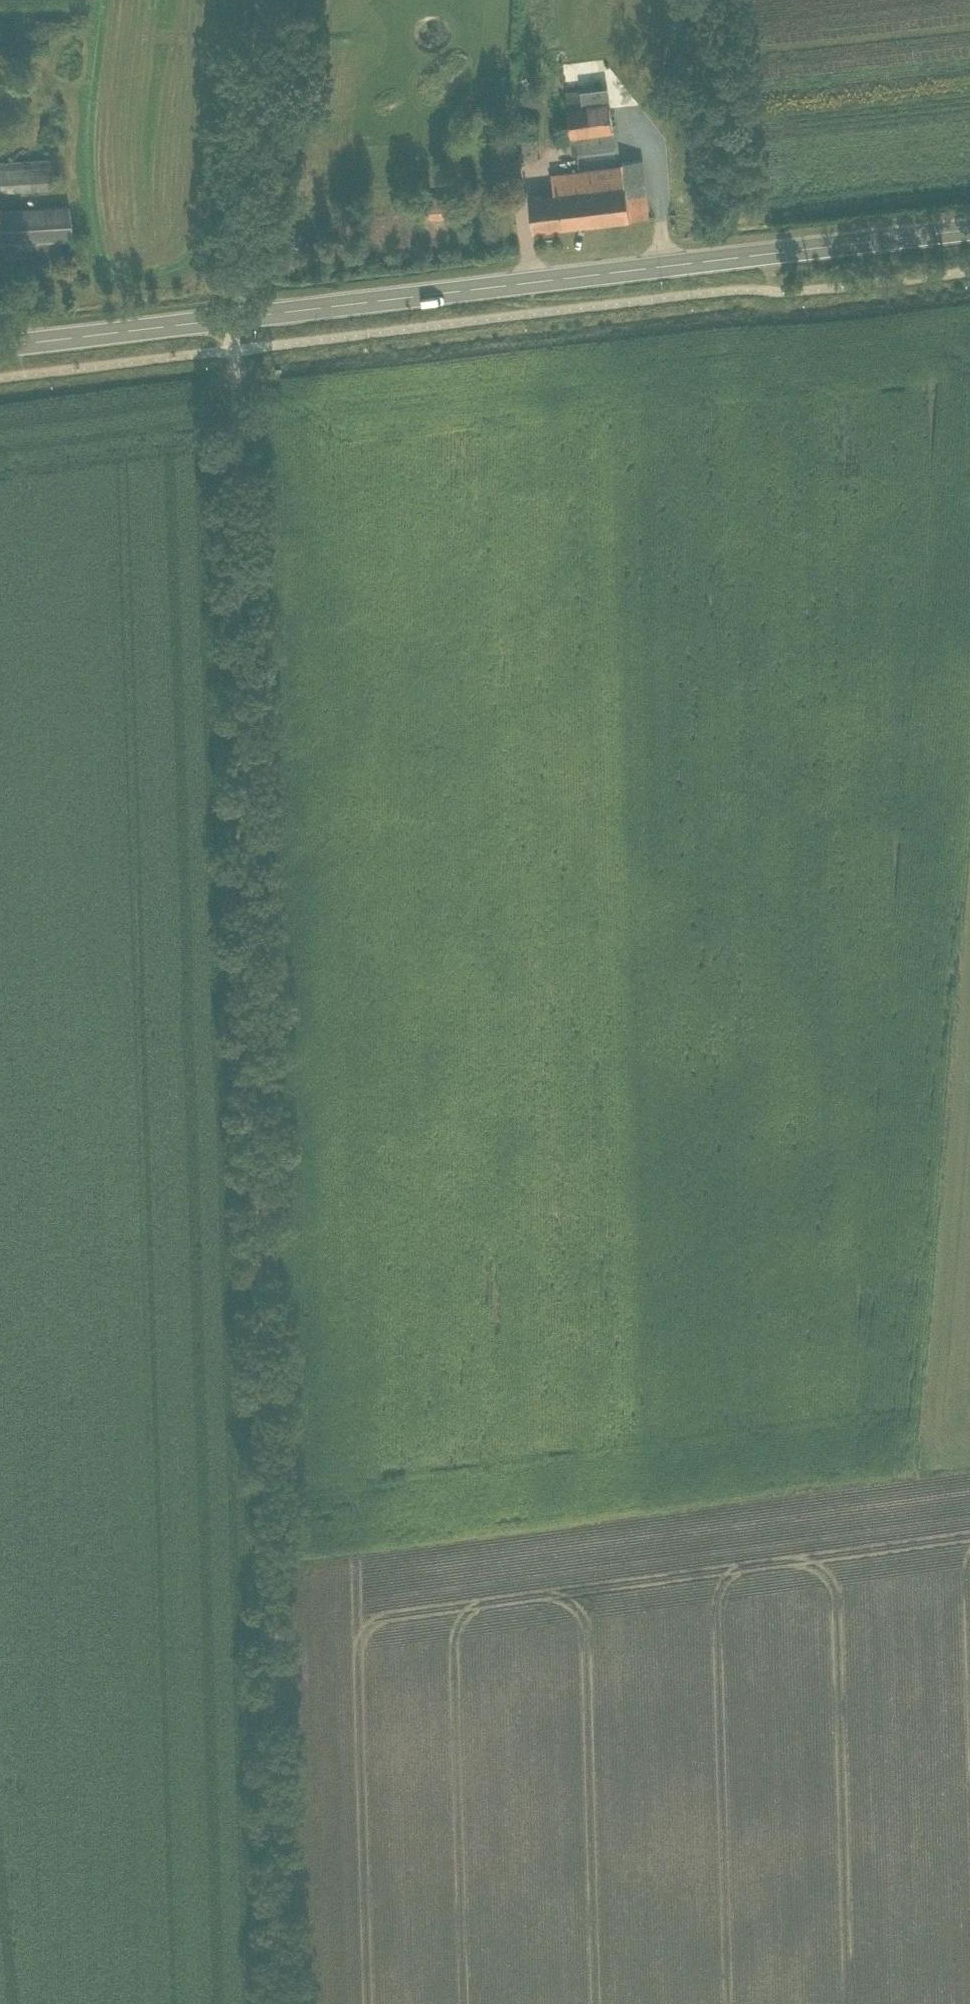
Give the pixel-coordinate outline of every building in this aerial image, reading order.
[(581,90),(566,92),(573,152),(615,147),(610,102),(583,105),(581,90)] [(49,159),(0,162),(0,191),(50,188),(49,159)] [(554,193),(529,196),(533,230),(648,216),(642,159),(622,161),(623,165),(552,173),(554,193)] [(423,218),(455,214),(452,195),(420,199),(423,218)] [(0,210),(0,242),(71,238),(68,206),(0,210)]
